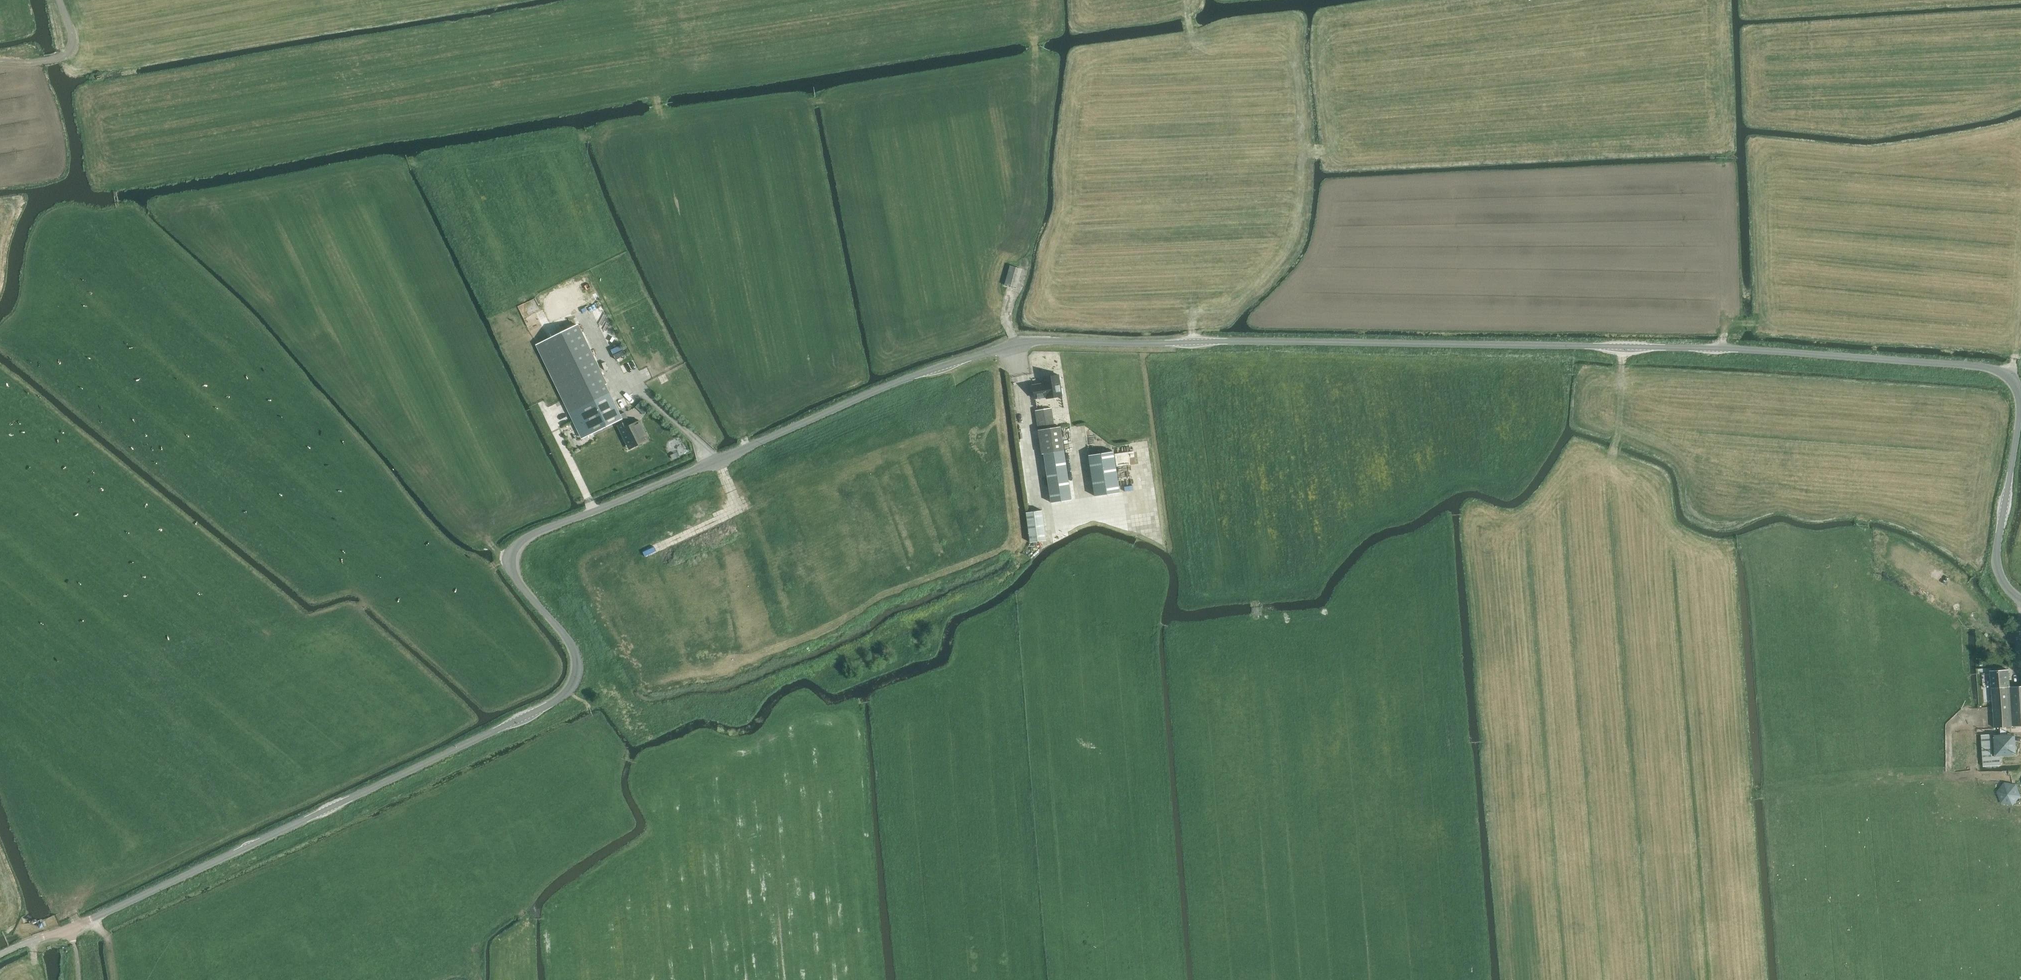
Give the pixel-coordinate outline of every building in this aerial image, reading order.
[(1017,289),(1023,269),(1010,266),(1005,285),(1017,289)] [(579,324),(536,345),(582,439),(618,422),(619,425),(618,426),(630,450),(650,440),(640,420),(631,425),(629,420),(625,422),(623,419),(607,384),(608,384),(579,324)] [(1045,382),(1033,384),(1036,397),(1047,396),(1047,397),(1062,395),(1059,374),(1044,376),(1045,382)] [(1052,408),(1035,410),(1042,454),(1044,454),(1051,503),(1072,500),(1061,426),(1055,427),(1052,408)] [(1114,452),(1089,455),(1095,496),(1120,492),(1114,452)] [(1043,510),(1026,512),(1030,542),(1047,540),(1043,510)] [(2010,670),(1991,671),(1995,728),(2020,726),(2020,687),(2011,687),(2010,670)] [(1992,757),(1991,734),(1983,735),(1985,765),(2001,764),(2001,757),(1992,757)] [(1996,756),(2017,755),(2016,734),(1994,735),(1996,756)] [(1997,792),(2002,803),(2014,805),(2020,796),(2020,794),(2017,784),(2005,782),(1997,792)]
